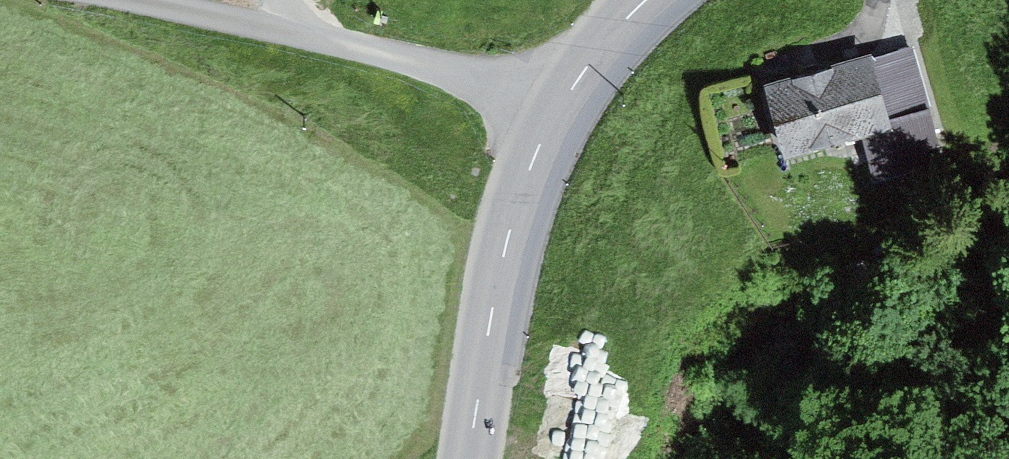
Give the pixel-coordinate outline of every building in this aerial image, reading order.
[(906,51),(764,90),(784,163),(866,141),(874,171),(935,155),(906,51)]
